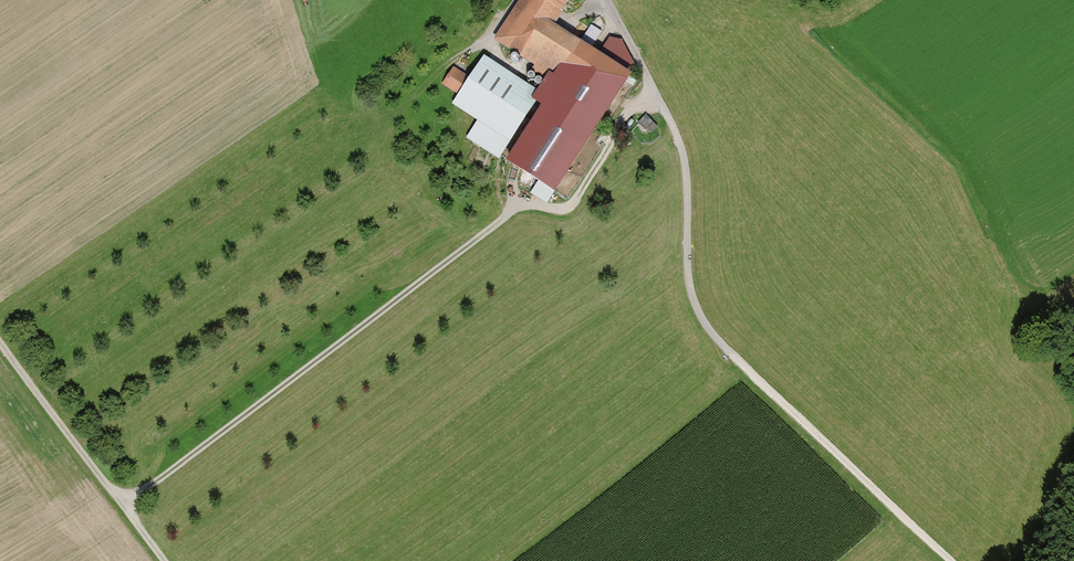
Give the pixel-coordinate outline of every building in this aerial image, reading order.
[(500,41),(548,72),(538,87),(551,95),(509,159),(553,188),(630,68),(554,20),(567,0),(526,0),(500,41)] [(549,95),(487,55),(454,106),(516,145),(549,95)] [(443,84),(458,93),(469,75),(454,66),(443,84)]
